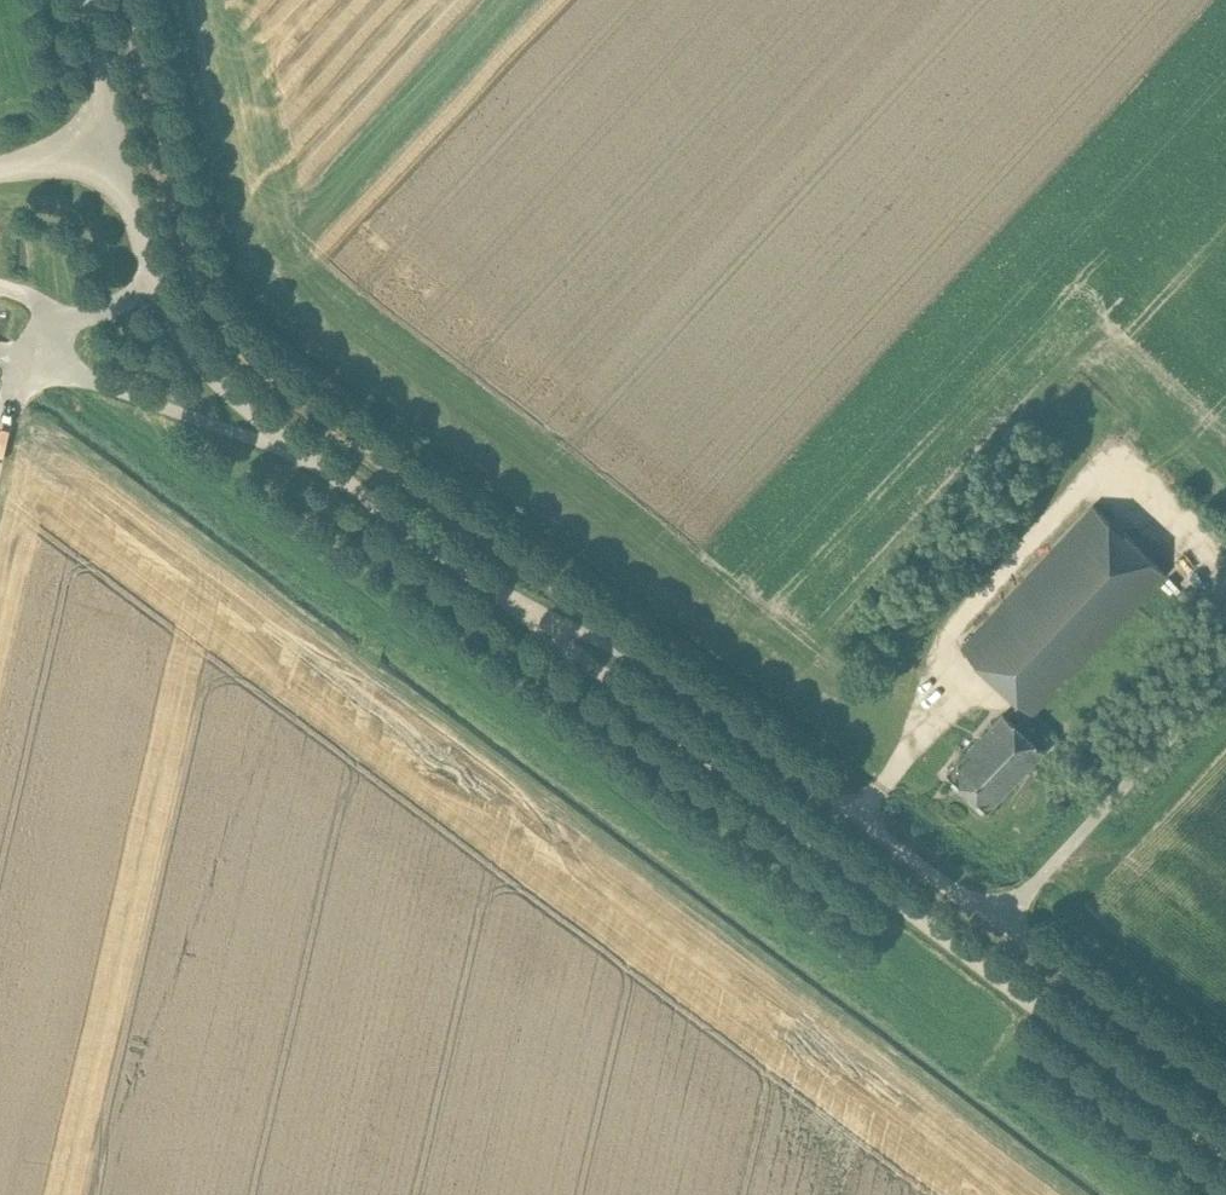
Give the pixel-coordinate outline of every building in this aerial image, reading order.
[(962,646),(1035,713),(1163,573),(1090,506),(962,646)] [(986,810),(1042,752),(1001,714),(946,772),(986,810)]
